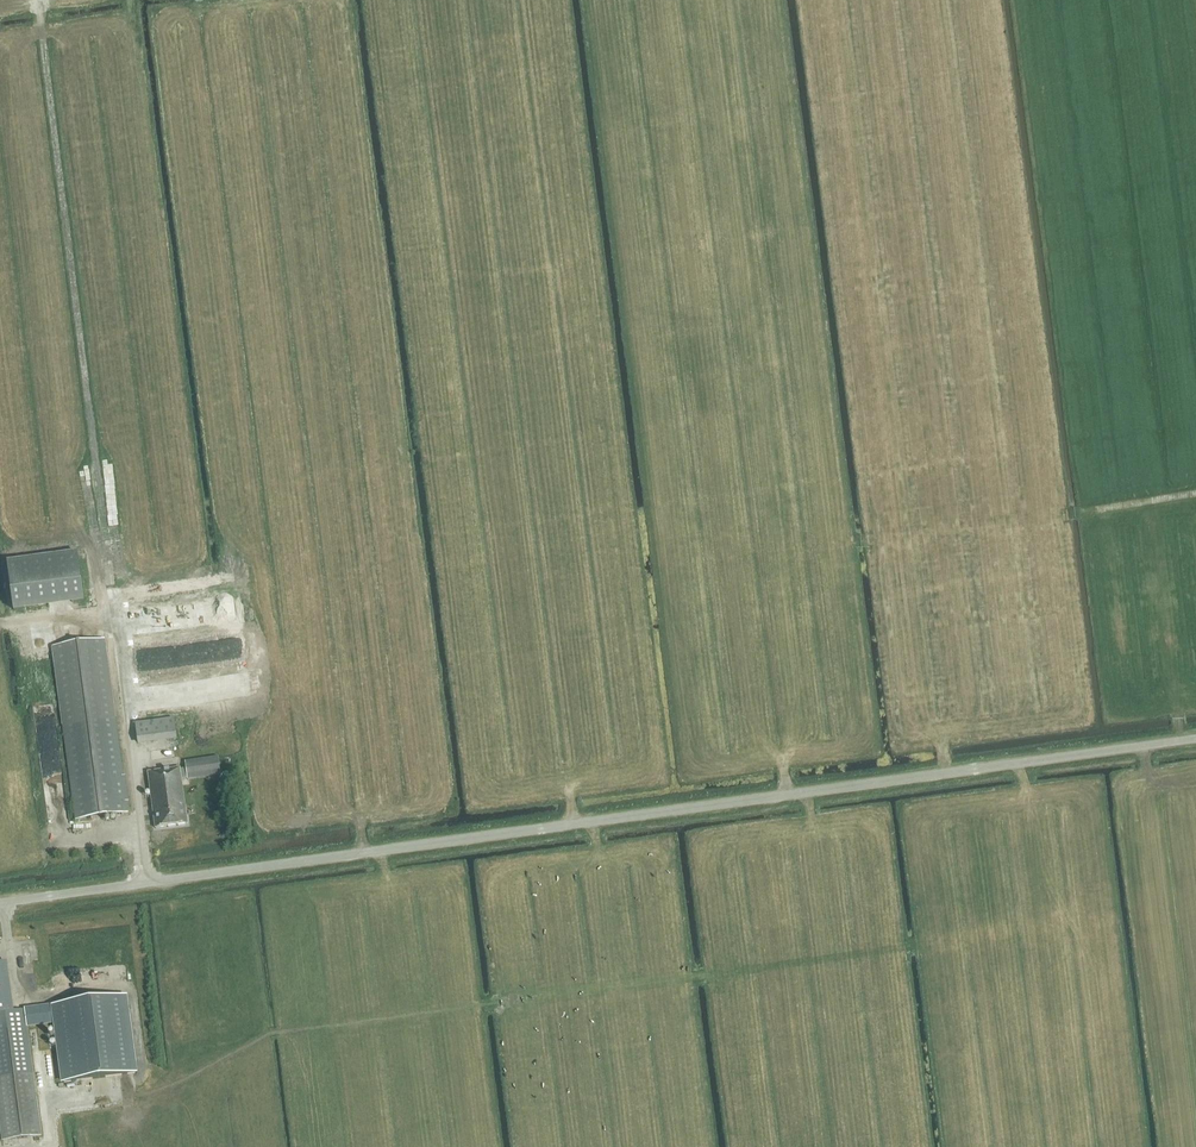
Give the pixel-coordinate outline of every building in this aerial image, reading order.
[(85,603),(79,552),(8,560),(13,610),(85,603)] [(129,814),(106,639),(51,646),(74,821),(129,814)] [(139,742),(151,741),(178,738),(176,719),(137,723),(139,742)] [(181,768),(151,772),(150,772),(156,828),(188,824),(183,779),(188,778),(188,779),(221,775),(219,758),(186,761),(187,769),(181,770),(181,768)] [(223,773),(220,778),(225,782),(229,776),(223,773)] [(1,1141),(39,1137),(32,1074),(24,1011),(12,1012),(6,963),(0,964),(0,1131),(1,1141)]
